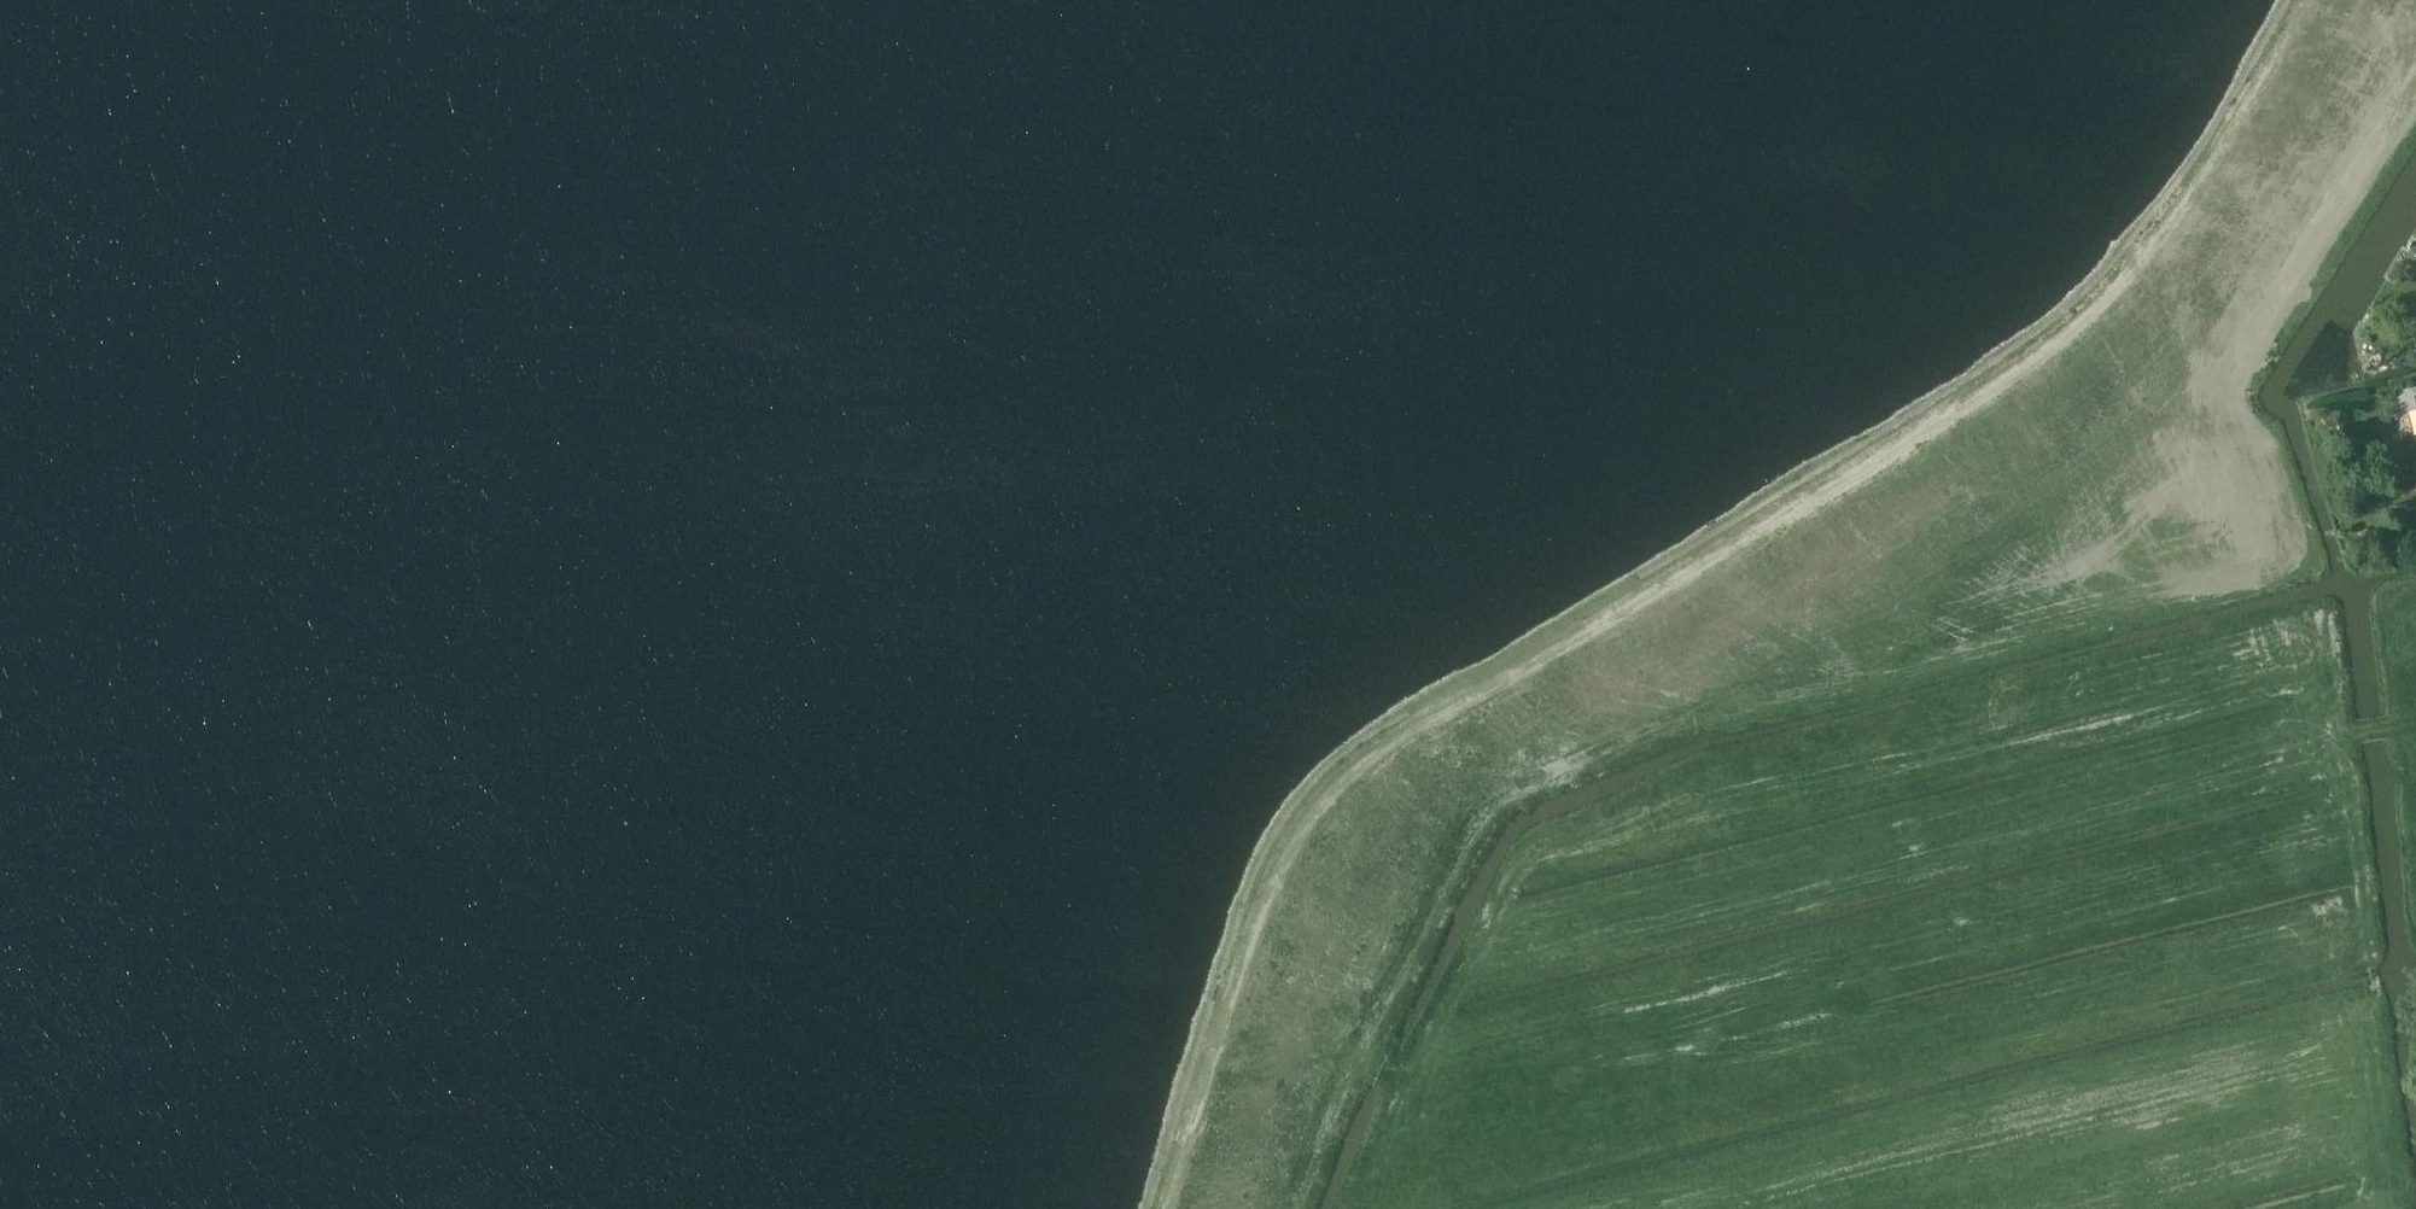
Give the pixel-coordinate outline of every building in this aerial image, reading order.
[(2407,254),(2408,260),(2413,263),(2415,263),(2415,248),(2411,249),(2407,254)] [(2404,458),(2386,463),(2388,473),(2407,468),(2404,458)] [(2380,491),(2365,494),(2369,507),(2383,503),(2380,491)]
